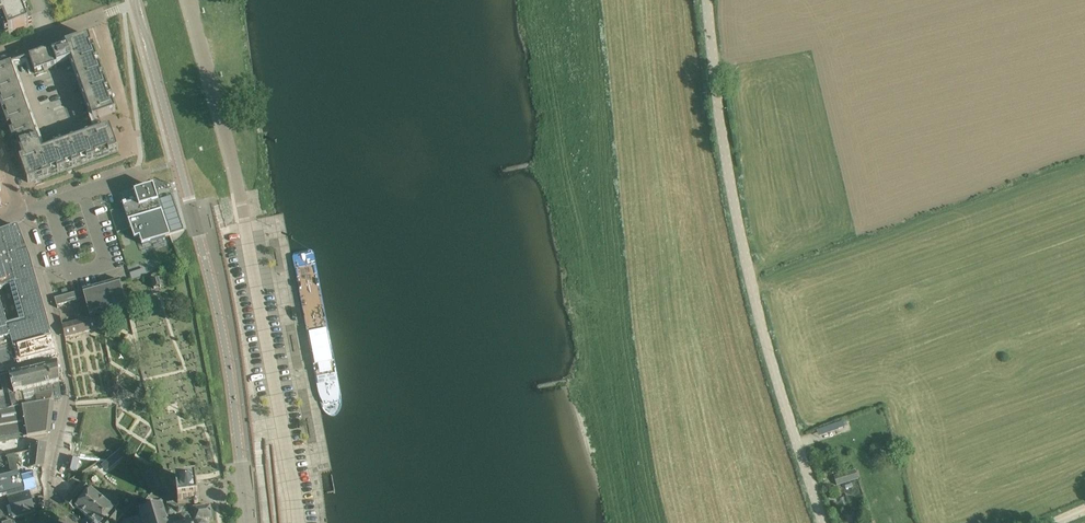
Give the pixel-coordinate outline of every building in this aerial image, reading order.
[(5,36),(29,27),(24,14),(28,12),(23,0),(0,0),(0,24),(5,36)] [(0,68),(0,95),(2,100),(0,101),(0,104),(2,111),(5,110),(7,115),(4,116),(8,126),(11,125),(13,130),(10,131),(13,140),(16,139),(18,145),(15,146),(28,182),(35,180),(37,179),(36,176),(42,174),(43,177),(52,174),(51,171),(56,169),(58,172),(67,168),(66,165),(71,163),(72,166),(82,163),(81,160),(86,158),(87,161),(97,158),(95,155),(108,150),(109,153),(118,150),(110,127),(106,115),(116,111),(115,110),(113,102),(110,103),(105,91),(108,90),(105,80),(102,81),(100,76),(103,75),(100,66),(96,67),(94,61),(98,60),(94,51),(91,52),(89,46),(92,45),(92,44),(89,36),(68,43),(65,45),(29,57),(30,58),(35,73),(72,60),(97,131),(79,138),(51,148),(46,135),(38,138),(18,82),(11,64),(0,68)] [(137,201),(128,204),(139,236),(142,244),(169,235),(170,234),(159,200),(154,188),(150,190),(149,187),(149,188),(150,190),(144,192),(143,190),(143,192),(135,195),(137,201)] [(163,209),(174,205),(170,195),(160,199),(163,209)] [(18,227),(16,226),(0,232),(0,288),(2,288),(15,285),(17,293),(38,287),(36,279),(37,279),(36,278),(30,258),(19,228),(18,228),(18,227)] [(139,270),(130,273),(132,280),(141,277),(139,270)] [(95,287),(84,290),(86,297),(92,317),(101,314),(126,307),(121,283),(121,280),(103,285),(95,287)] [(38,287),(17,293),(24,320),(7,324),(13,347),(52,337),(38,287)] [(72,294),(55,298),(57,306),(76,300),(86,297),(84,290),(74,293),(72,294)] [(13,347),(7,324),(1,300),(0,300),(0,351),(13,347)] [(92,317),(63,325),(65,337),(103,327),(103,326),(101,314),(92,317)] [(52,338),(19,346),(22,359),(25,358),(55,351),(52,338)] [(0,377),(0,378),(3,390),(8,409),(23,406),(38,404),(37,397),(53,394),(54,400),(61,399),(59,383),(60,383),(57,363),(0,377)] [(50,433),(54,401),(53,394),(37,397),(38,404),(23,406),(28,437),(50,433)] [(28,437),(23,406),(8,409),(0,410),(0,442),(24,438),(28,437)] [(844,423),(815,433),(818,440),(846,430),(844,423)] [(28,468),(42,467),(44,467),(47,444),(31,445),(30,452),(26,452),(17,454),(19,461),(30,457),(28,468)] [(77,452),(74,460),(91,465),(93,457),(77,452)] [(19,461),(17,454),(0,458),(0,480),(3,479),(18,475),(22,474),(19,461)] [(834,477),(837,485),(858,479),(855,470),(841,474),(834,477)] [(44,487),(43,473),(21,478),(18,475),(3,479),(6,488),(0,490),(0,499),(44,487)] [(125,518),(115,508),(119,504),(109,496),(104,492),(100,497),(91,490),(83,483),(78,489),(75,487),(64,500),(66,502),(66,503),(74,510),(77,507),(95,522),(118,522),(121,522),(126,519),(125,518)] [(199,505),(197,489),(196,483),(176,485),(178,503),(178,506),(194,504),(194,509),(197,509),(197,507),(199,505)] [(14,519),(35,514),(29,492),(0,499),(0,522),(15,522),(14,519)] [(142,516),(141,513),(140,514),(140,517),(141,519),(128,522),(204,522),(213,521),(211,507),(197,509),(194,509),(194,504),(178,506),(178,503),(167,504),(167,507),(166,507),(167,508),(162,510),(162,507),(160,508),(161,510),(142,516)]
